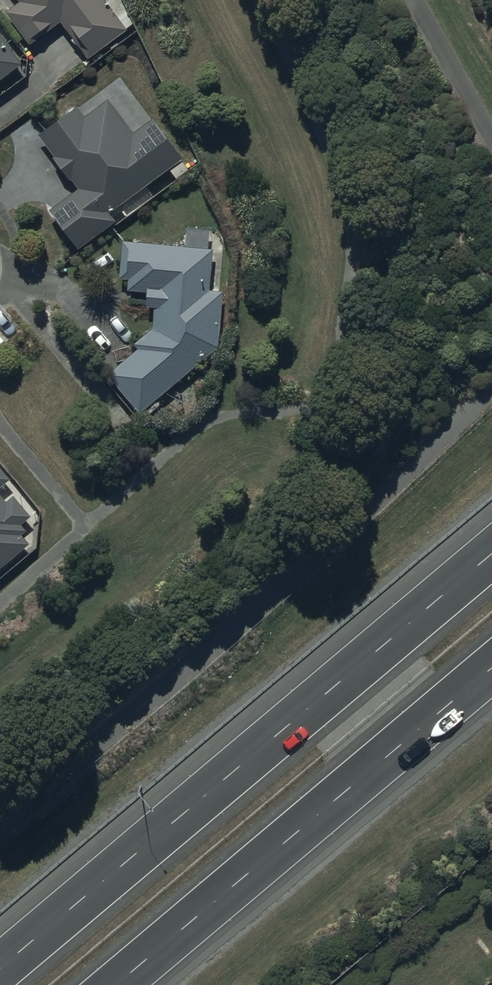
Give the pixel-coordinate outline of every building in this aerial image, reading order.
[(5,11),(29,44),(60,22),(86,58),(127,29),(105,0),(19,0),(19,1),(5,11)] [(21,65),(0,36),(0,80),(21,65)] [(68,111),(39,133),(78,188),(49,208),(77,248),(115,221),(108,211),(182,159),(154,118),(133,132),(108,97),(84,115),(80,109),(71,115),(68,111)] [(138,347),(106,372),(139,412),(143,408),(147,414),(160,403),(156,398),(218,348),(222,291),(208,290),(211,248),(121,242),(119,278),(127,278),(126,288),(146,290),(145,306),(153,306),(152,328),(133,342),(138,347)] [(10,480),(0,468),(0,488),(10,480)] [(28,544),(20,534),(25,530),(20,524),(29,516),(12,495),(6,500),(0,494),(0,567),(28,544)]
